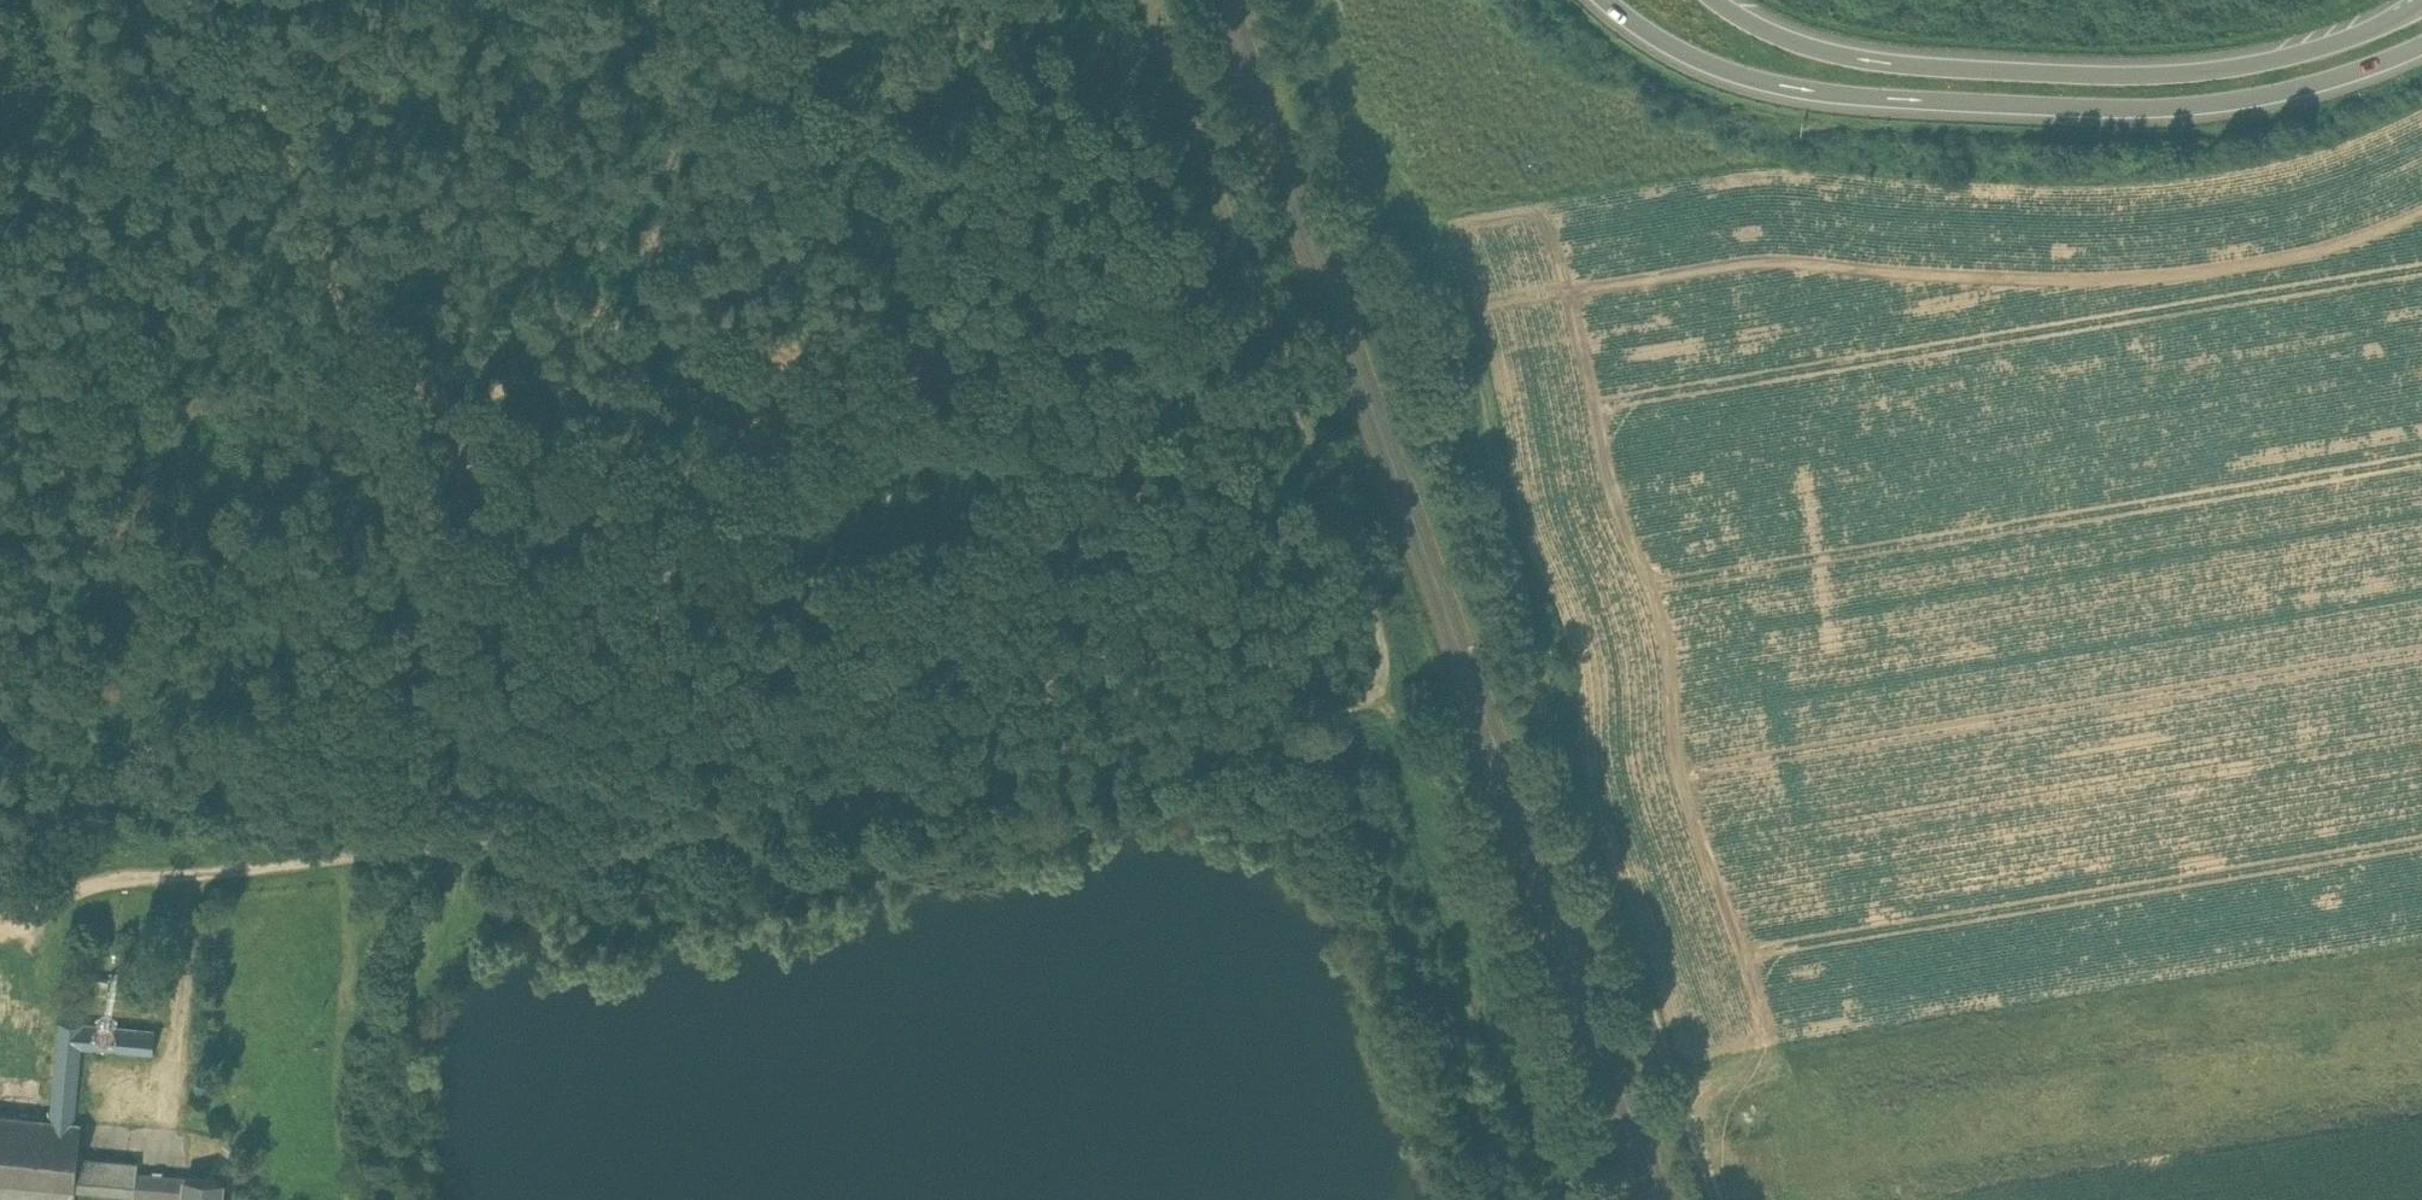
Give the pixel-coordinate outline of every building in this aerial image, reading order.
[(156,1029),(60,1020),(51,1118),(75,1121),(82,1045),(154,1051),(156,1029)] [(0,1114),(0,1182),(76,1188),(79,1156),(82,1121),(75,1121),(51,1118),(0,1114)] [(138,1161),(79,1156),(76,1188),(76,1189),(135,1194),(137,1171),(138,1161)] [(186,1175),(137,1171),(135,1194),(184,1198),(186,1175)] [(186,1175),(184,1198),(183,1199),(222,1199),(224,1178),(186,1175)] [(0,1182),(0,1199),(75,1199),(76,1189),(76,1188),(0,1182)]
